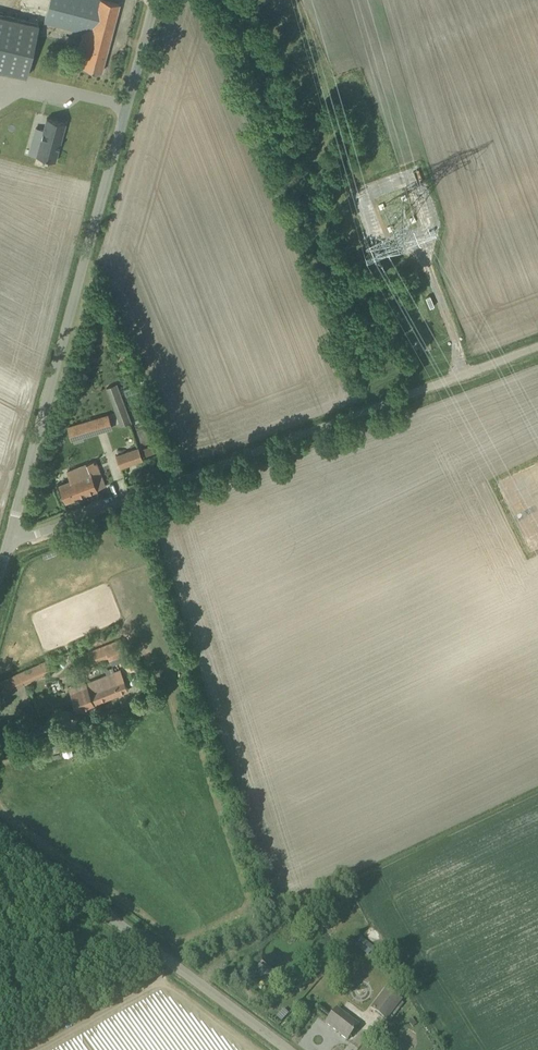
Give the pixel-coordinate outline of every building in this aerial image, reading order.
[(44,22),(81,32),(78,46),(88,49),(83,67),(102,72),(120,4),(104,0),(49,0),(44,22)] [(0,15),(0,70),(26,76),(39,24),(0,15)] [(65,126),(46,121),(43,133),(40,132),(37,144),(40,144),(36,159),(55,164),(65,126)] [(129,423),(127,419),(115,384),(106,387),(120,426),(129,423)] [(108,415),(78,424),(68,427),(72,440),(112,428),(108,415)] [(142,460),(139,449),(115,457),(119,468),(142,460)] [(96,460),(76,468),(86,493),(105,486),(96,460)] [(66,501),(86,493),(76,468),(67,471),(71,480),(60,485),(66,501)] [(120,640),(83,654),(88,665),(108,657),(110,660),(126,654),(120,640)] [(52,659),(0,682),(0,694),(56,669),(52,659)] [(82,689),(70,693),(77,711),(128,691),(119,670),(80,685),(82,689)] [(361,935),(354,945),(368,955),(375,946),(361,935)] [(267,974),(269,973),(259,964),(255,967),(249,968),(250,977),(257,978),(267,974)] [(386,1020),(401,1000),(387,989),(371,1009),(386,1020)] [(359,1025),(337,1008),(326,1023),(347,1040),(359,1025)] [(284,1009),(276,1017),(281,1022),(289,1014),(284,1009)]
